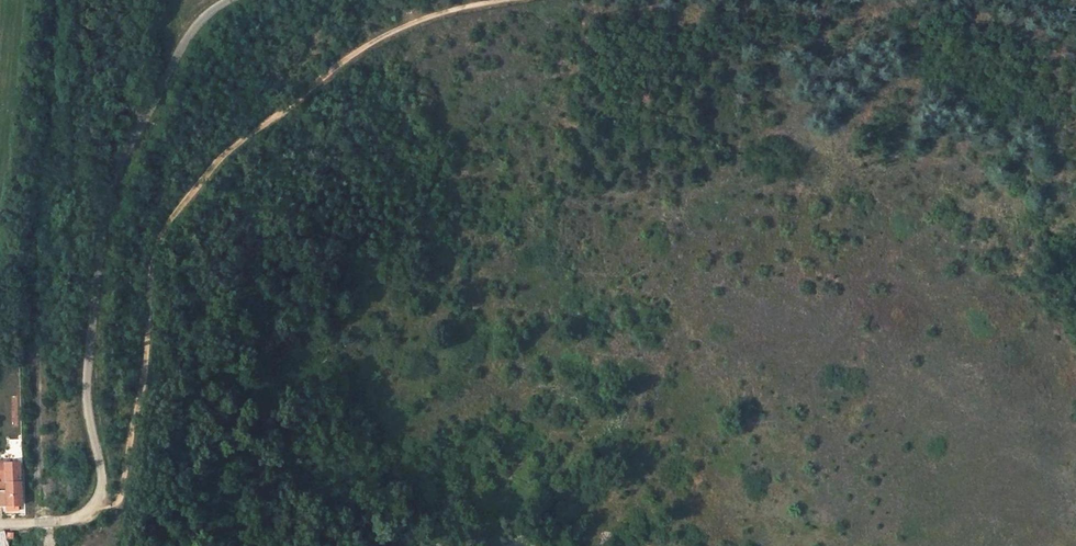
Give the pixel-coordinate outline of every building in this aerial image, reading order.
[(952,45),(945,50),(950,58),(957,53),(952,45)] [(132,67),(134,75),(141,77),(142,69),(132,67)] [(439,167),(426,164),(424,176),(437,178),(439,167)] [(381,364),(377,376),(389,380),(393,368),(381,364)] [(1056,401),(1046,401),(1046,412),(1056,412),(1056,401)] [(8,466),(9,483),(16,483),(16,466),(8,466)] [(30,488),(18,488),(19,508),(30,508),(30,488)]
